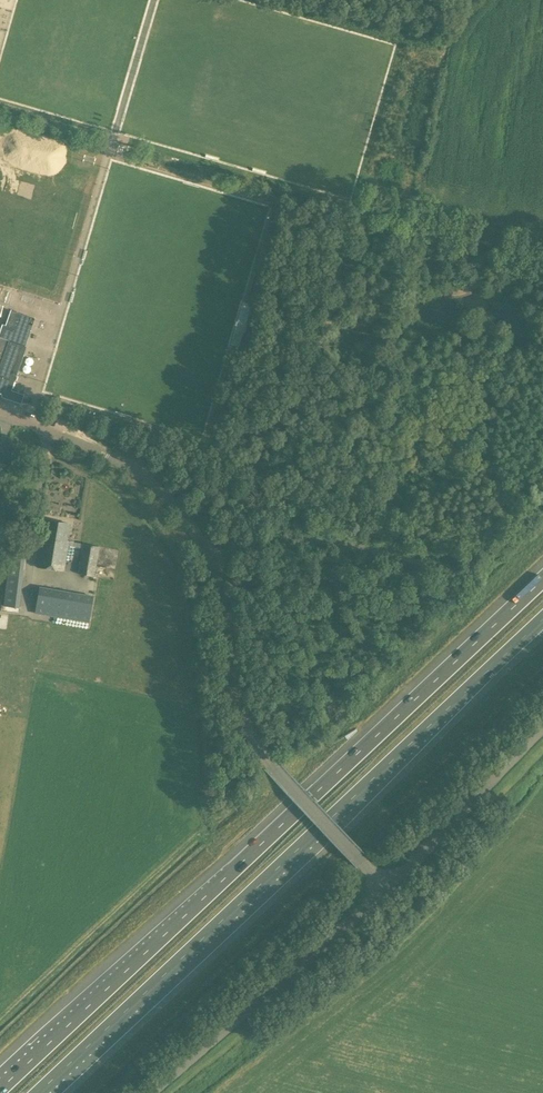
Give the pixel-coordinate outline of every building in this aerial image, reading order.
[(0,333),(0,334),(7,337),(9,332),(25,338),(29,327),(32,329),(35,319),(12,311),(6,326),(3,325),(0,333)] [(241,313),(239,321),(246,323),(248,315),(241,313)] [(9,398),(27,347),(0,337),(0,395),(9,398)] [(64,571),(68,545),(82,548),(78,573),(94,576),(99,546),(67,540),(70,524),(47,520),(44,537),(42,537),(37,566),(64,571)] [(19,607),(21,591),(24,572),(26,556),(10,554),(4,605),(19,607)] [(36,613),(89,622),(93,596),(40,587),(36,613)]
